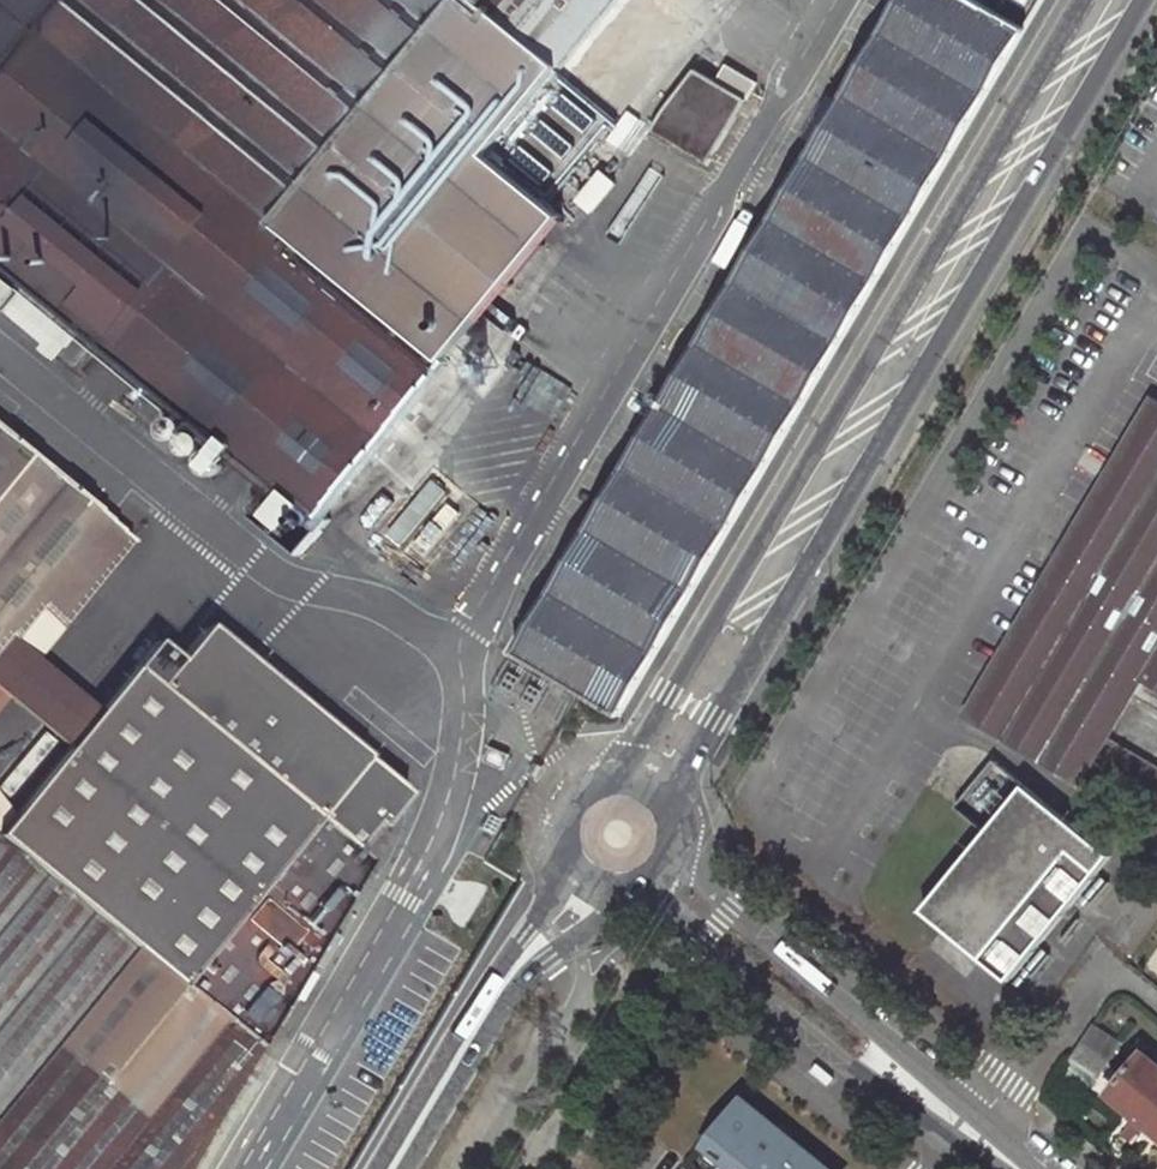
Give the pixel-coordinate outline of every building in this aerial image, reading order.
[(323,516),(450,361),(447,358),(564,215),(548,203),(689,32),(650,0),(0,0),(0,251),(323,516)] [(973,0),(902,0),(591,525),(516,652),(619,713),(1021,28),(973,0)] [(710,163),(748,99),(696,69),(665,110),(654,132),(710,163)] [(969,713),(1146,820),(1156,801),(1156,766),(1109,738),(1143,680),(1156,688),(1156,403),(1153,401),(969,713)] [(37,606),(62,627),(133,542),(0,433),(0,651),(37,606)] [(0,830),(0,1168),(185,1168),(368,861),(353,848),(374,822),(380,827),(407,794),(204,628),(178,660),(155,641),(0,830)] [(1024,785),(920,913),(1006,983),(1110,855),(1024,785)] [(1109,1059),(1120,1042),(1095,1024),(1083,1042),(1109,1059)] [(1099,1074),(1109,1059),(1083,1042),(1079,1049),(1073,1057),(1099,1074)] [(1142,1054),(1125,1073),(1156,1099),(1156,1066),(1142,1054)] [(1109,1094),(1148,1124),(1156,1113),(1156,1099),(1125,1073),(1109,1094)] [(751,1124),(757,1117),(740,1104),(735,1111),(751,1124)] [(705,1147),(731,1168),(806,1168),(786,1153),(792,1145),(757,1117),(751,1124),(735,1111),(705,1147)] [(1156,1132),(1156,1113),(1148,1124),(1156,1132)] [(792,1145),(786,1153),(806,1168),(820,1168),(792,1145)]
